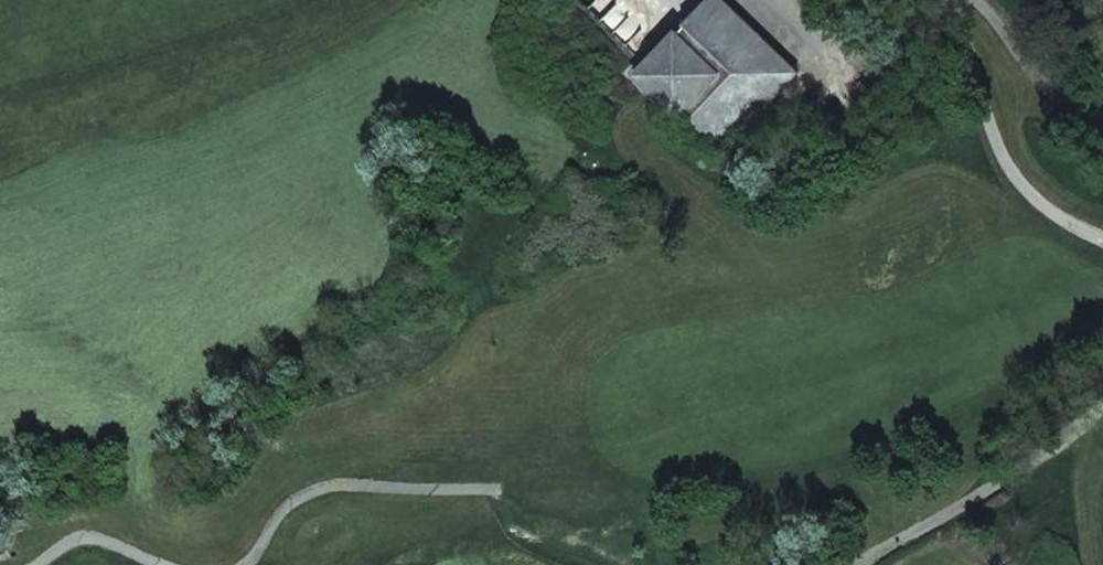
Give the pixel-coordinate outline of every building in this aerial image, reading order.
[(678,34),(676,31),(671,36),(634,75),(677,117),(680,115),(687,122),(685,124),(717,155),(797,72),(723,0),(706,0),(683,24),(685,26),(678,34)]
